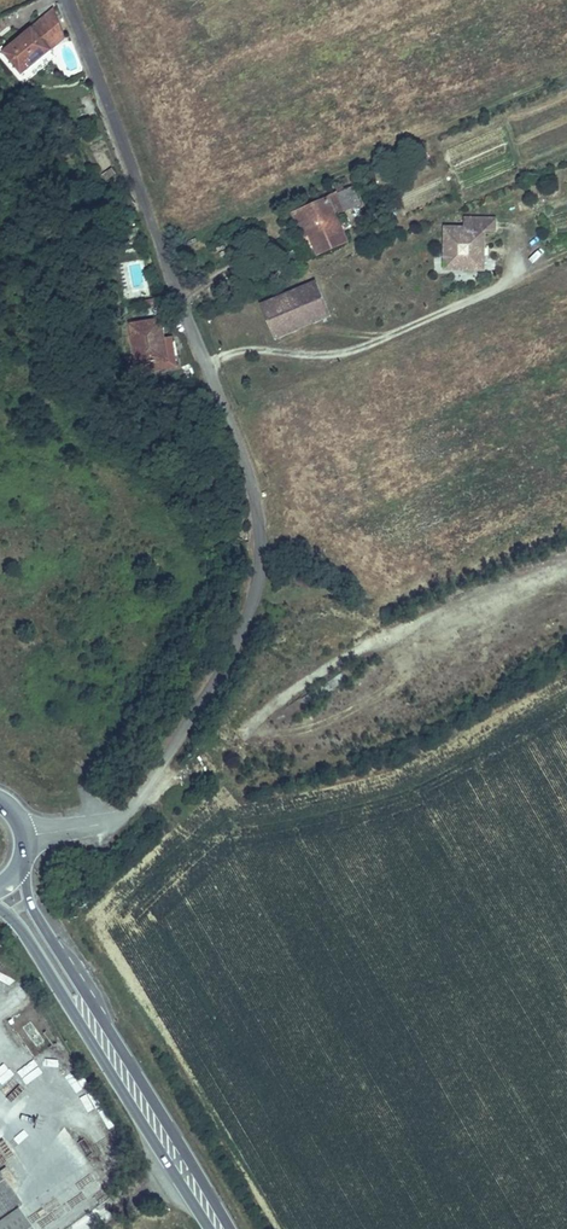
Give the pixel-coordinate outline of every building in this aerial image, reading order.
[(20,78),(65,43),(54,13),(1,54),(20,78)] [(348,187),(331,194),(339,211),(355,203),(348,187)] [(321,198),(292,212),(311,253),(340,238),(321,198)] [(484,246),(484,230),(495,230),(494,217),(464,217),(464,226),(464,230),(445,230),(445,269),(484,268),(484,252),(480,252),(480,247),(484,246)] [(264,309),(278,340),(331,317),(317,285),(264,309)] [(135,328),(146,368),(168,363),(164,348),(171,346),(163,321),(135,328)] [(292,582),(305,589),(311,578),(297,572),(292,582)] [(16,1006),(30,999),(21,983),(0,995),(0,999),(7,1010),(15,1005),(16,1006)] [(26,1091),(44,1077),(34,1064),(16,1078),(26,1091)] [(17,1077),(7,1065),(0,1071),(0,1092),(17,1077)] [(66,1092),(83,1081),(75,1070),(59,1081),(66,1092)] [(16,1084),(3,1090),(8,1101),(21,1096),(16,1084)] [(11,1190),(16,1186),(0,1164),(0,1228),(40,1228),(11,1190)]
